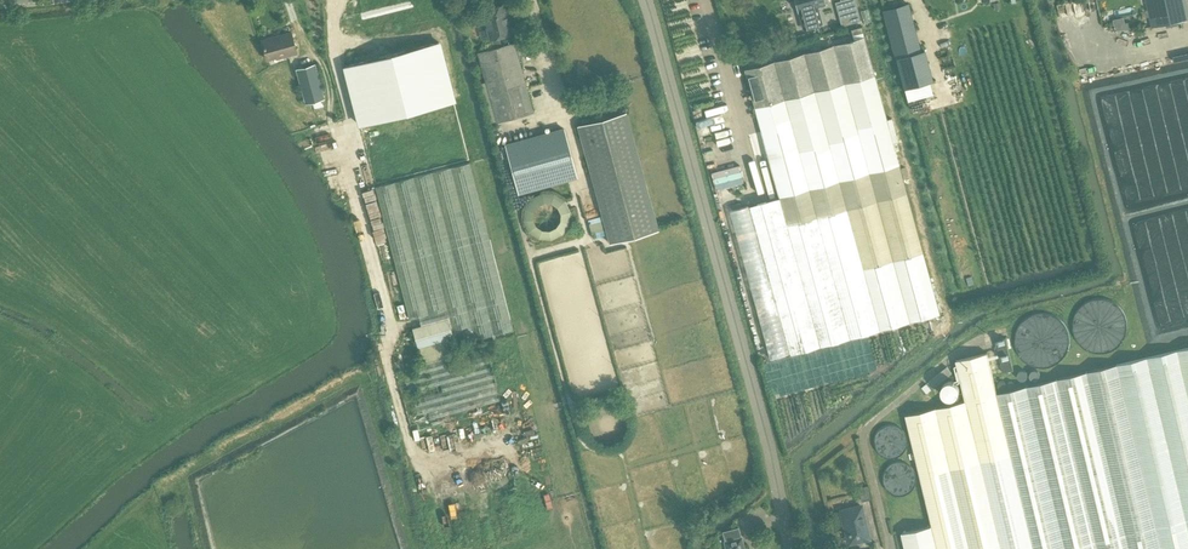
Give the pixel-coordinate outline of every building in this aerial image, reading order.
[(825,4),(824,0),(795,0),(798,12),(799,12),(803,28),(822,23),(818,10),(820,7),(820,6),(825,4)] [(835,2),(842,25),(861,20),(855,0),(840,0),(835,2)] [(1187,19),(1187,7),(1187,0),(1146,0),(1152,27),(1187,19)] [(499,36),(512,32),(504,4),(483,10),(486,20),(485,23),(485,26),(488,27),(491,38),(492,37),(494,47),(478,51),(497,121),(533,112),(514,42),(502,45),(499,36)] [(896,57),(920,51),(908,4),(884,10),(896,57)] [(1117,28),(1126,27),(1124,16),(1116,17),(1117,28)] [(853,35),(863,32),(862,26),(851,29),(853,35)] [(268,60),(297,52),(291,31),(262,39),(268,60)] [(905,167),(901,168),(893,142),(898,140),(892,118),(887,119),(864,36),(744,69),(779,197),(749,205),(790,355),(941,314),(904,180),(909,179),(905,167)] [(503,294),(469,162),(454,101),(439,43),(344,67),(359,125),(375,186),(408,318),(437,431),(531,407),(503,294)] [(904,88),(933,81),(925,50),(920,51),(896,57),(904,88)] [(306,103),(324,98),(315,63),(296,68),(306,103)] [(625,112),(578,125),(610,243),(658,230),(625,112)] [(518,191),(577,175),(564,128),(506,145),(518,191)] [(1003,372),(1013,370),(1006,338),(995,340),(1003,372)] [(997,393),(988,353),(957,360),(966,400),(906,415),(932,525),(903,532),(902,532),(901,532),(905,548),(1187,548),(1187,347),(997,393)] [(941,380),(952,371),(948,366),(937,375),(941,380)] [(960,390),(959,386),(958,384),(955,382),(951,381),(948,381),(945,383),(943,386),(942,388),(942,392),(944,394),(946,397),(950,398),(954,398),(957,395),(958,393),(960,390)] [(871,499),(868,485),(858,488),(861,501),(871,499)] [(849,543),(869,538),(861,505),(841,510),(849,543)] [(744,548),(741,537),(725,541),(727,548),(747,548),(746,548),(744,548)]
